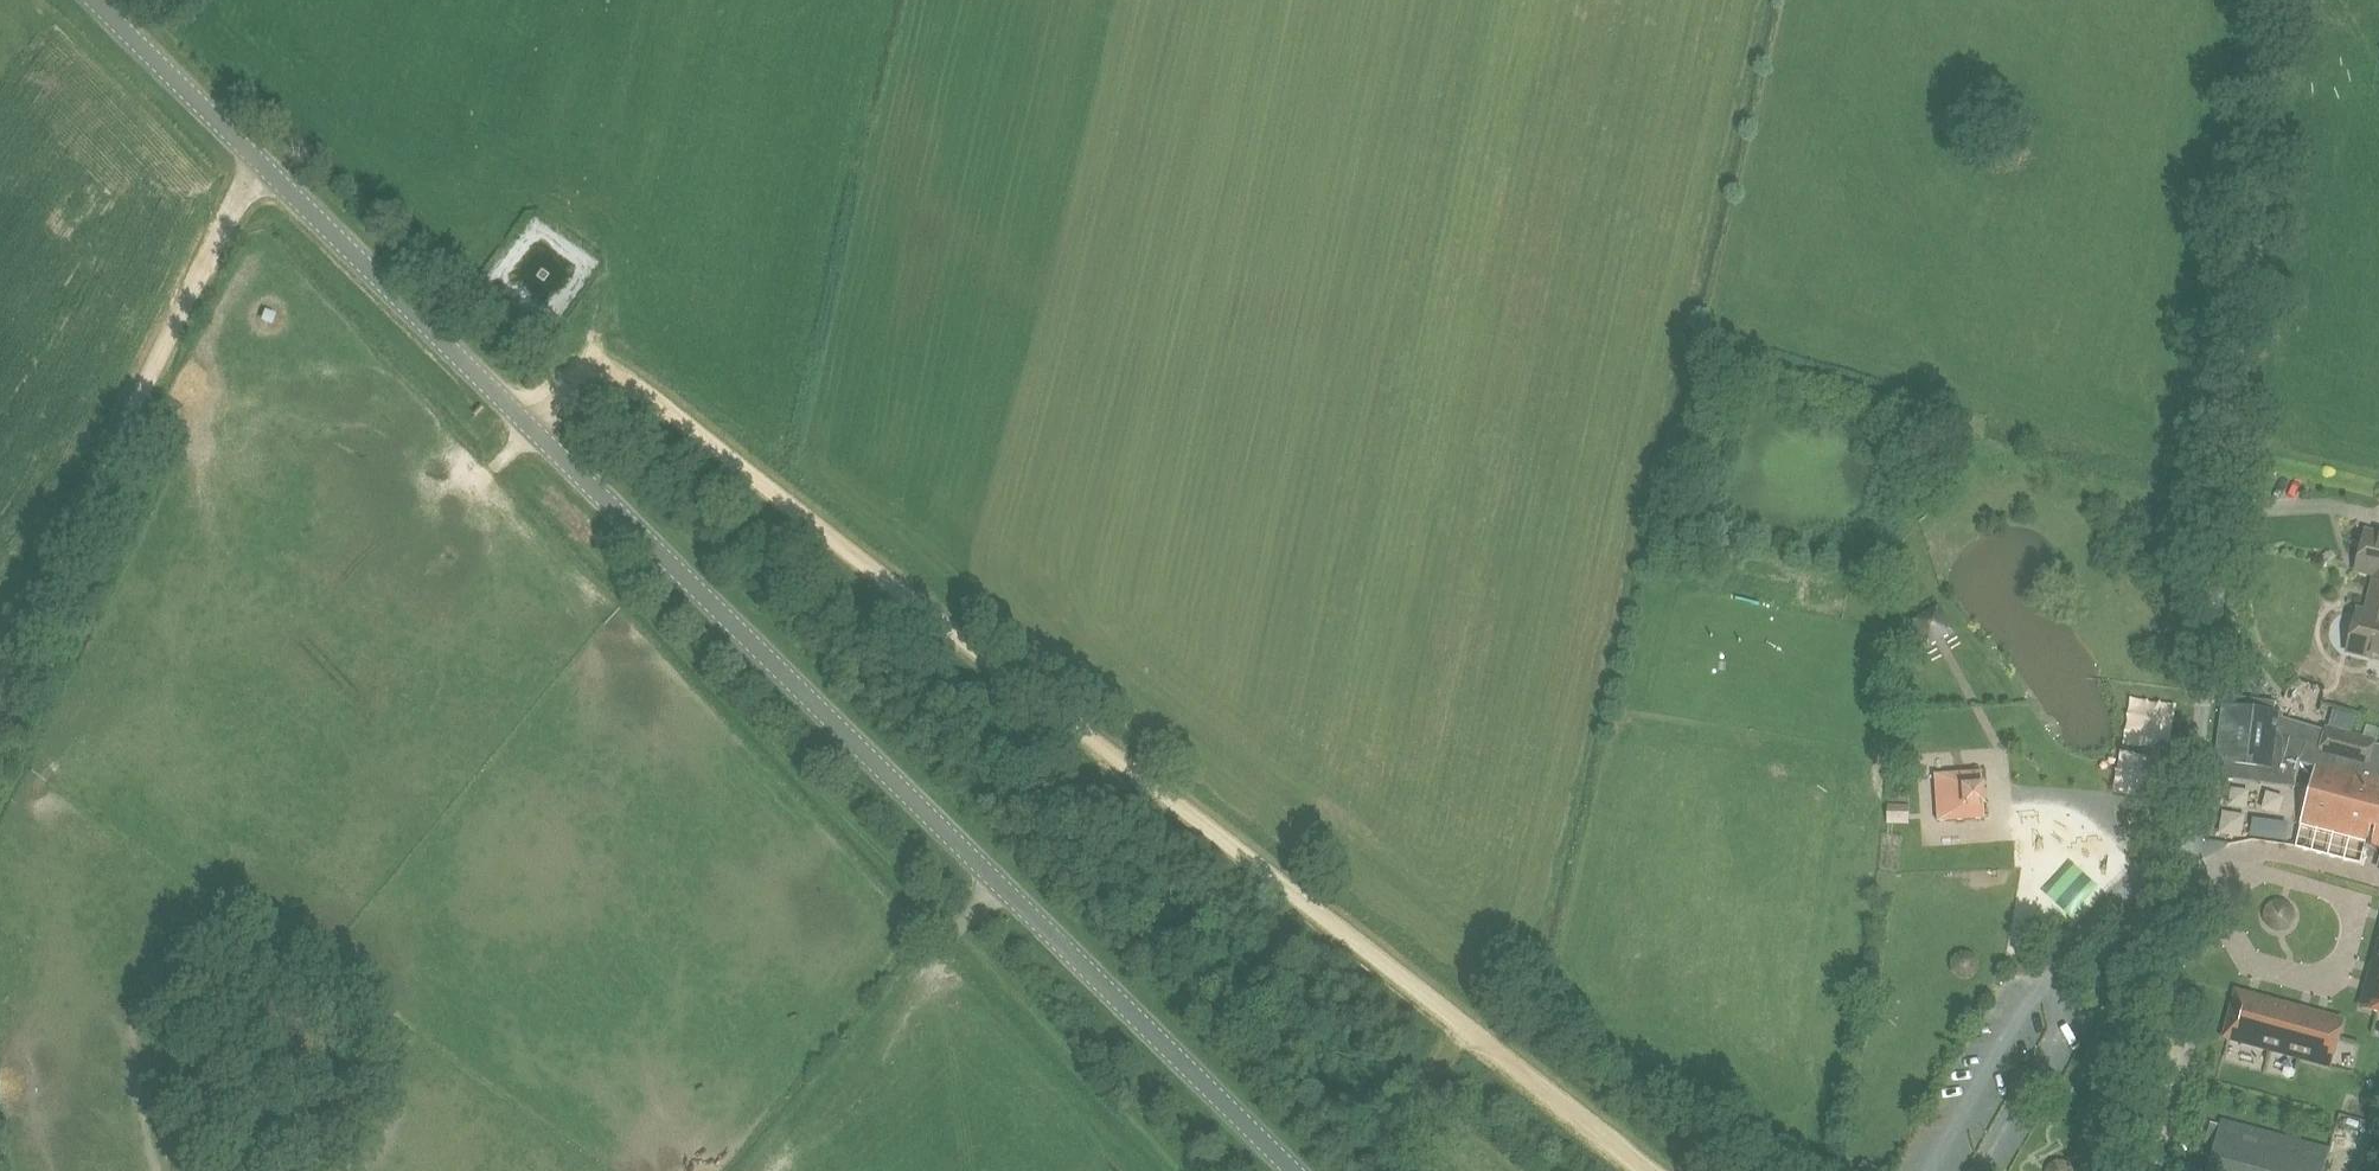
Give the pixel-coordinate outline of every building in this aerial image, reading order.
[(2365,530),(2356,570),(2375,575),(2371,593),(2378,595),(2378,534),(2365,530)] [(2371,593),(2366,611),(2357,609),(2346,650),(2378,658),(2378,595),(2371,593)] [(2300,764),(2316,768),(2300,825),(2378,846),(2378,780),(2333,768),(2336,759),(2378,771),(2378,743),(2377,743),(2378,736),(2378,728),(2366,725),(2363,737),(2353,734),(2358,717),(2343,713),(2338,730),(2326,727),(2325,731),(2282,719),(2282,713),(2273,712),(2275,702),(2234,696),(2232,707),(2223,706),(2216,762),(2263,768),(2261,772),(2294,782),(2300,764)] [(1938,822),(1984,819),(1981,773),(1935,776),(1938,822)] [(1909,815),(1909,805),(1888,804),(1887,824),(1909,824),(1909,819),(1909,815)] [(2052,892),(2082,919),(2111,888),(2081,860),(2052,892)] [(2365,1000),(2364,1005),(2363,1006),(2378,1010),(2378,946),(2365,1000)] [(2312,1012),(2282,1004),(2238,992),(2226,1037),(2270,1049),(2300,1057),(2332,1065),(2344,1020),(2312,1012)] [(2213,1170),(2324,1170),(2330,1147),(2226,1120),(2213,1170)]
